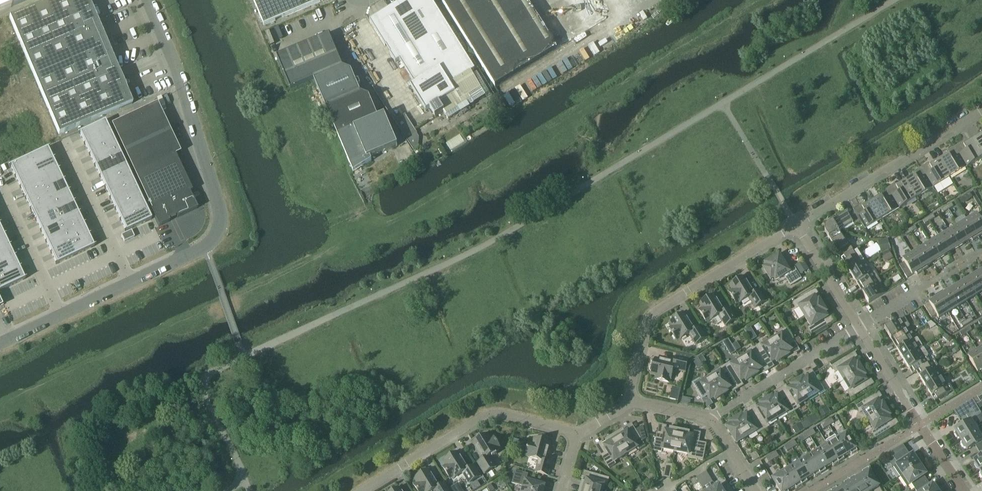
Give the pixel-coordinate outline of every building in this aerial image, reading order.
[(29,0),(0,0),(0,12),(29,0)] [(88,0),(51,0),(9,18),(58,135),(132,104),(88,0)] [(264,26),(323,1),(322,0),(253,0),(264,26)] [(370,21),(385,47),(387,46),(392,53),(390,54),(396,63),(400,60),(404,68),(454,37),(431,0),(404,0),(370,21)] [(462,1),(467,10),(483,0),(463,0),(462,1)] [(467,10),(473,19),(493,6),(489,0),(483,0),(467,10)] [(493,6),(498,15),(518,3),(517,0),(503,0),(493,6)] [(518,3),(498,15),(504,24),(524,12),(518,3)] [(493,6),(473,19),(479,28),(498,15),(493,6)] [(524,12),(504,24),(510,33),(530,21),(524,12)] [(498,15),(479,28),(484,37),(504,24),(498,15)] [(530,21),(510,33),(515,42),(535,30),(530,21)] [(504,24),(484,37),(490,46),(510,33),(504,24)] [(535,30),(515,42),(522,52),(527,49),(539,42),(541,40),(541,39),(535,30)] [(510,33),(490,46),(495,55),(515,42),(510,33)] [(541,40),(539,42),(548,58),(560,51),(550,34),(541,39),(541,40)] [(290,90),(314,80),(343,67),(329,35),(277,57),(290,90)] [(404,68),(420,93),(469,62),(454,37),(404,68)] [(515,42),(495,55),(501,64),(502,65),(504,63),(516,56),(522,52),(515,42)] [(539,42),(527,49),(537,65),(548,58),(539,42)] [(522,52),(516,56),(526,72),(537,65),(527,49),(522,52)] [(516,56),(504,63),(514,79),(526,72),(516,56)] [(469,62),(420,93),(435,117),(445,111),(447,115),(456,110),(454,106),(457,104),(447,88),(471,73),(475,70),(469,62)] [(501,64),(493,69),(503,86),(514,79),(504,63),(502,65),(501,64)] [(314,80),(325,108),(361,93),(351,70),(343,67),(314,80)] [(481,89),(471,73),(447,88),(457,104),(454,106),(456,110),(483,93),(481,89)] [(325,108),(337,136),(378,119),(369,96),(361,93),(325,108)] [(111,125),(158,227),(169,222),(168,221),(170,220),(171,220),(171,221),(172,221),(173,221),(174,220),(174,219),(174,218),(176,217),(177,218),(197,209),(189,192),(188,193),(171,157),(180,153),(157,103),(111,125)] [(378,119),(337,136),(353,173),(372,161),(370,158),(397,146),(387,122),(378,119)] [(104,122),(79,134),(85,145),(110,133),(104,122)] [(973,140),(981,155),(981,130),(980,131),(981,134),(973,140)] [(110,133),(85,145),(90,156),(115,144),(110,133)] [(954,147),(967,167),(981,158),(981,155),(973,140),(964,145),(962,142),(954,147)] [(115,144),(90,156),(95,167),(120,155),(115,144)] [(948,155),(939,160),(950,178),(967,167),(954,147),(947,152),(948,155)] [(47,149),(28,158),(34,169),(52,160),(47,149)] [(120,155),(95,167),(100,177),(125,165),(120,155)] [(28,158),(10,166),(15,177),(34,169),(28,158)] [(52,160),(34,169),(39,180),(57,171),(52,160)] [(928,163),(921,168),(933,188),(950,178),(939,160),(930,166),(928,163)] [(125,165),(100,177),(105,188),(130,176),(125,165)] [(914,175),(905,181),(916,198),(933,188),(921,168),(913,173),(914,175)] [(34,169),(15,177),(20,188),(39,180),(34,169)] [(57,171),(39,180),(44,190),(62,182),(57,171)] [(130,176),(105,188),(110,199),(135,187),(130,176)] [(39,180),(20,188),(26,199),(44,190),(39,180)] [(895,184),(887,189),(899,209),(916,198),(905,181),(896,186),(895,184)] [(62,182),(44,190),(49,201),(68,193),(62,182)] [(135,187),(110,199),(115,210),(140,198),(135,187)] [(881,196),(872,202),(882,219),(899,209),(887,189),(879,194),(881,196)] [(44,190),(26,199),(31,210),(49,201),(44,190)] [(68,193),(49,201),(54,212),(73,204),(68,193)] [(140,198),(115,210),(120,221),(145,209),(140,198)] [(49,201),(31,210),(36,221),(54,212),(49,201)] [(853,210),(855,213),(860,222),(865,230),(882,219),(872,202),(862,207),(861,205),(853,210)] [(73,204),(54,212),(59,223),(78,214),(73,204)] [(145,209),(120,221),(126,232),(151,220),(145,209)] [(54,212),(36,221),(41,232),(59,223),(54,212)] [(825,228),(825,229),(845,234),(846,228),(853,224),(854,226),(860,222),(855,213),(849,216),(847,213),(827,226),(826,226),(825,227),(825,228)] [(78,214),(59,223),(64,234),(83,225),(78,214)] [(967,220),(978,238),(981,235),(981,215),(978,217),(977,214),(967,220)] [(967,220),(958,226),(968,241),(971,239),(973,241),(978,238),(967,220)] [(901,224),(904,229),(910,226),(907,221),(901,224)] [(59,223),(41,232),(46,243),(64,234),(59,223)] [(83,225),(64,234),(70,245),(88,236),(83,225)] [(958,226),(949,231),(958,247),(968,241),(958,226)] [(843,249),(846,255),(856,250),(852,244),(848,246),(843,240),(845,234),(825,229),(825,230),(825,231),(825,232),(825,233),(837,253),(843,249)] [(131,231),(121,235),(124,242),(134,237),(131,231)] [(949,231),(939,237),(949,253),(958,247),(949,231)] [(64,234),(46,243),(51,253),(70,245),(64,234)] [(0,238),(0,251),(9,247),(3,236),(0,238)] [(88,236),(70,245),(75,256),(93,247),(88,236)] [(939,237),(930,243),(940,258),(949,253),(939,237)] [(885,251),(890,249),(887,240),(885,240),(882,241),(885,251)] [(930,243),(921,248),(931,264),(940,258),(930,243)] [(70,245),(51,253),(56,265),(75,256),(70,245)] [(0,251),(0,264),(14,258),(9,247),(0,251)] [(844,264),(850,274),(867,264),(861,255),(863,253),(859,247),(856,250),(846,255),(844,257),(847,262),(844,264)] [(921,248),(912,254),(923,272),(928,268),(927,266),(931,264),(921,248)] [(892,258),(888,252),(884,255),(887,260),(892,258)] [(923,272),(912,254),(902,260),(904,263),(899,266),(907,279),(916,273),(917,275),(923,272)] [(767,267),(764,269),(770,280),(774,278),(776,281),(784,276),(790,286),(801,279),(794,269),(789,272),(779,256),(765,264),(767,267)] [(0,264),(0,278),(19,269),(14,258),(0,264)] [(804,262),(796,267),(801,275),(809,270),(804,262)] [(859,282),(862,287),(878,277),(874,272),(872,273),(867,264),(850,274),(857,284),(859,282)] [(0,278),(0,291),(24,280),(19,269),(0,278)] [(966,280),(975,296),(981,292),(981,286),(975,274),(966,280)] [(733,291),(729,293),(736,304),(739,302),(740,303),(749,297),(755,308),(766,302),(759,291),(753,294),(743,277),(741,279),(739,277),(731,282),(732,284),(730,286),(733,291)] [(878,277),(862,287),(865,292),(862,293),(869,304),(885,294),(879,284),(881,283),(878,277)] [(966,280),(957,286),(966,302),(975,296),(966,280)] [(957,286),(947,291),(957,307),(966,302),(957,286)] [(942,292),(937,295),(948,313),(957,307),(947,291),(944,294),(942,292)] [(799,308),(805,317),(823,306),(819,300),(817,301),(815,297),(811,300),(807,294),(793,303),(796,309),(799,308)] [(948,313),(937,295),(931,298),(933,300),(924,306),(932,319),(937,316),(938,319),(948,313)] [(699,311),(706,322),(710,320),(710,321),(719,316),(725,326),(736,320),(729,309),(724,312),(713,296),(711,297),(710,296),(701,301),(702,302),(700,304),(703,309),(699,311)] [(823,306),(805,317),(811,327),(808,329),(812,334),(826,326),(823,320),(827,318),(825,314),(827,312),(823,306)] [(676,340),(680,338),(680,339),(689,334),(696,344),(706,338),(699,327),(694,331),(684,314),(681,316),(680,314),(671,319),(673,321),(670,322),(673,327),(669,329),(676,340)] [(893,338),(896,343),(912,333),(909,329),(910,327),(904,317),(884,330),(891,340),(893,338)] [(750,327),(744,330),(749,338),(754,334),(750,327)] [(781,335),(772,341),(783,359),(789,355),(788,353),(792,351),(789,347),(795,343),(786,329),(780,332),(781,335)] [(897,349),(903,359),(923,347),(917,339),(916,339),(912,333),(896,343),(899,348),(897,349)] [(728,340),(723,343),(726,348),(731,345),(728,340)] [(760,344),(755,348),(764,362),(769,359),(771,363),(775,361),(777,363),(783,359),(772,341),(762,347),(760,344)] [(911,367),(914,372),(930,363),(927,357),(928,356),(923,347),(903,359),(909,369),(911,367)] [(751,354),(741,359),(752,378),(758,374),(757,372),(761,369),(759,365),(764,362),(755,348),(749,351),(751,354)] [(977,351),(967,356),(977,372),(981,369),(981,359),(977,351)] [(652,362),(650,371),(652,372),(651,375),(657,376),(656,380),(669,383),(669,380),(670,379),(671,379),(673,369),(685,372),(688,361),(688,360),(694,356),(677,352),(675,358),(674,364),(655,359),(654,362),(652,362)] [(838,371),(844,381),(862,370),(858,364),(856,365),(854,361),(850,363),(846,358),(832,367),(835,373),(838,371)] [(730,363),(724,367),(733,381),(738,378),(741,382),(745,379),(746,381),(752,378),(741,359),(731,365),(730,363)] [(919,376),(925,387),(942,377),(936,367),(938,366),(934,360),(930,363),(914,372),(915,373),(919,371),(921,375),(919,376)] [(720,372),(710,378),(721,396),(727,393),(726,391),(730,388),(728,384),(733,381),(724,367),(718,370),(720,372)] [(862,370),(844,381),(850,391),(847,392),(851,398),(865,389),(862,384),(866,381),(864,377),(866,376),(862,370)] [(803,378),(797,382),(808,400),(818,394),(819,396),(825,393),(816,378),(811,381),(808,377),(804,380),(803,378)] [(942,377),(925,387),(931,397),(934,395),(937,400),(953,390),(949,384),(947,386),(942,377)] [(721,396),(710,378),(700,384),(699,382),(693,385),(702,400),(707,397),(710,401),(714,398),(715,400),(721,396)] [(790,394),(785,397),(794,412),(800,408),(798,406),(808,400),(797,382),(791,386),(792,387),(788,390),(790,394)] [(972,400),(976,405),(981,402),(981,396),(981,395),(972,400)] [(772,397),(766,401),(777,419),(787,413),(788,415),(794,412),(785,397),(780,400),(777,396),(773,399),(772,397)] [(862,411),(868,421),(886,410),(883,404),(881,405),(878,401),(874,403),(871,398),(856,407),(860,413),(862,411)] [(960,438),(961,440),(979,429),(975,423),(978,421),(975,418),(981,414),(976,405),(972,400),(954,411),(959,420),(962,419),(965,423),(954,430),(956,432),(955,434),(957,438),(960,438)] [(760,413),(754,416),(763,431),(769,427),(768,425),(777,419),(766,401),(760,404),(761,406),(757,409),(760,413)] [(818,413),(821,419),(831,413),(827,407),(818,413)] [(886,410),(868,421),(874,431),(872,432),(875,438),(890,429),(887,424),(891,421),(888,417),(890,416),(886,410)] [(742,416),(735,419),(746,438),(756,432),(758,434),(763,431),(754,416),(749,419),(747,415),(743,418),(742,416)] [(746,438),(735,419),(729,423),(730,425),(726,428),(736,444),(746,438)] [(804,430),(801,424),(793,429),(796,434),(804,430)] [(622,432),(614,437),(625,455),(637,448),(638,450),(645,446),(641,440),(645,438),(643,428),(636,432),(630,436),(628,432),(623,434),(622,432)] [(980,449),(981,448),(981,436),(980,437),(976,431),(979,430),(979,429),(961,440),(962,442),(961,444),(963,448),(966,449),(967,451),(977,444),(980,449)] [(662,450),(675,452),(679,432),(670,430),(670,432),(665,431),(664,436),(657,434),(654,451),(662,453),(662,450)] [(679,432),(675,452),(688,455),(688,458),(703,461),(706,444),(692,441),(693,437),(688,436),(688,433),(679,432)] [(497,451),(500,449),(493,437),(490,439),(487,435),(484,436),(483,434),(475,439),(476,441),(473,443),(483,460),(478,463),(485,474),(495,468),(488,457),(497,452),(497,451)] [(846,434),(837,439),(846,455),(850,452),(851,455),(857,451),(846,434)] [(826,442),(828,445),(839,463),(844,459),(843,457),(846,455),(837,439),(835,436),(826,442)] [(625,455),(614,437),(606,442),(608,444),(604,447),(606,450),(600,454),(609,468),(615,464),(614,462),(625,455)] [(539,461),(536,473),(547,476),(551,464),(545,462),(550,443),(547,442),(547,440),(538,438),(538,440),(534,439),(533,444),(529,443),(526,456),(529,457),(529,458),(539,461)] [(828,445),(819,451),(828,466),(831,464),(833,466),(839,463),(828,445)] [(893,467),(900,477),(921,463),(918,458),(916,460),(912,455),(910,456),(905,449),(893,457),(898,464),(893,467)] [(819,451),(809,456),(820,474),(826,471),(824,468),(828,466),(819,451)] [(444,461),(446,466),(443,468),(450,479),(453,477),(454,478),(463,473),(469,483),(479,477),(473,466),(467,469),(457,453),(454,455),(453,453),(445,458),(446,460),(444,461)] [(751,456),(754,461),(759,458),(756,453),(751,456)] [(980,471),(981,469),(981,455),(973,460),(975,462),(974,465),(976,469),(979,469),(980,471)] [(809,456),(800,462),(809,477),(813,475),(815,478),(820,474),(809,456)] [(800,462),(791,468),(802,485),(807,482),(806,479),(809,477),(800,462)] [(911,484),(915,489),(927,481),(924,476),(926,474),(922,469),(924,468),(921,463),(900,477),(907,487),(911,484)] [(666,465),(664,477),(669,479),(672,466),(666,465)] [(791,468),(782,473),(791,488),(795,486),(796,489),(802,485),(791,468)] [(860,477),(869,490),(871,490),(879,486),(868,468),(862,472),(863,475),(860,477)] [(424,470),(416,475),(417,477),(415,479),(417,484),(414,486),(417,490),(433,490),(434,490),(448,490),(444,484),(438,487),(428,471),(426,472),(424,470)] [(526,481),(528,475),(515,471),(512,483),(524,487),(522,490),(543,490),(544,486),(526,481)] [(706,472),(701,475),(708,486),(713,483),(706,472)] [(782,473),(772,479),(779,490),(788,490),(787,490),(791,488),(782,473)] [(580,490),(603,490),(604,485),(607,486),(609,479),(592,474),(591,481),(586,480),(585,484),(583,484),(580,490)] [(708,486),(701,475),(696,478),(702,489),(708,486)] [(849,480),(856,490),(869,490),(860,477),(856,479),(855,477),(849,480)] [(841,488),(843,490),(856,490),(849,480),(844,483),(845,486),(841,488)] [(938,488),(936,489),(933,484),(930,486),(927,481),(915,489),(916,490),(940,490),(938,488)] [(711,490),(732,490),(726,482),(728,485),(721,490),(719,486),(711,490)]
